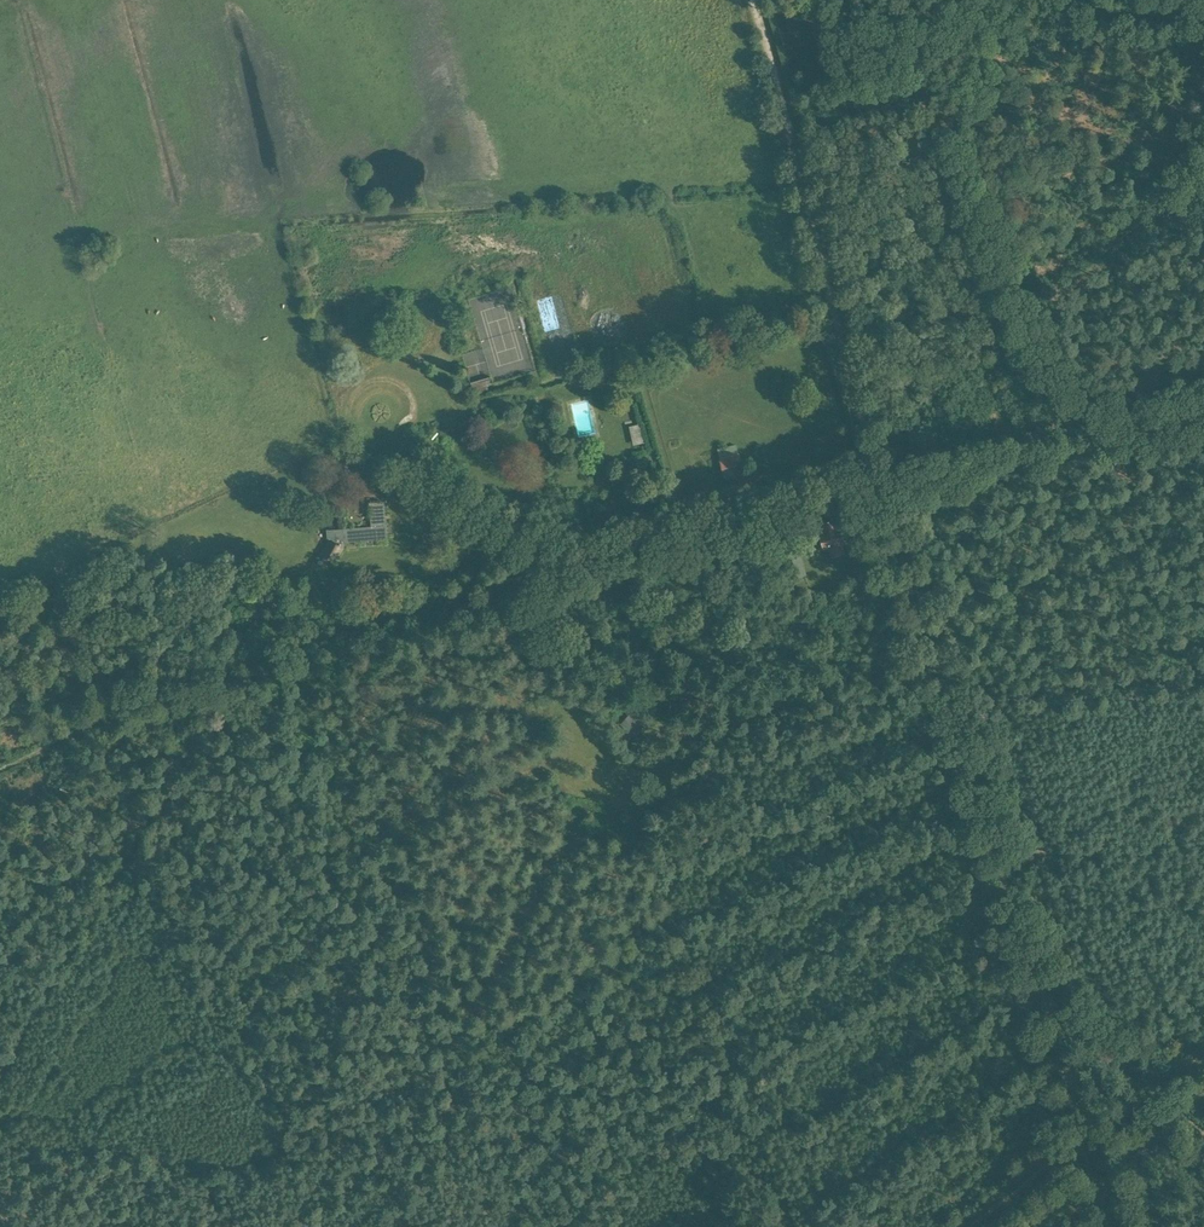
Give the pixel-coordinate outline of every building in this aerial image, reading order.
[(786,18),(789,29),(808,25),(805,13),(786,18)] [(470,382),(474,395),(486,391),(485,386),(493,384),(491,377),(470,382)] [(632,445),(643,442),(638,423),(627,426),(632,445)] [(718,450),(723,473),(741,469),(736,446),(718,450)] [(371,527),(326,530),(327,538),(330,539),(321,554),(335,562),(344,547),(345,547),(346,547),(347,542),(387,539),(385,507),(384,501),(369,502),(370,508),(371,527)] [(830,545),(833,556),(843,553),(840,542),(844,541),(840,529),(836,530),(833,520),(822,523),(825,534),(820,535),(823,547),(830,545)]
